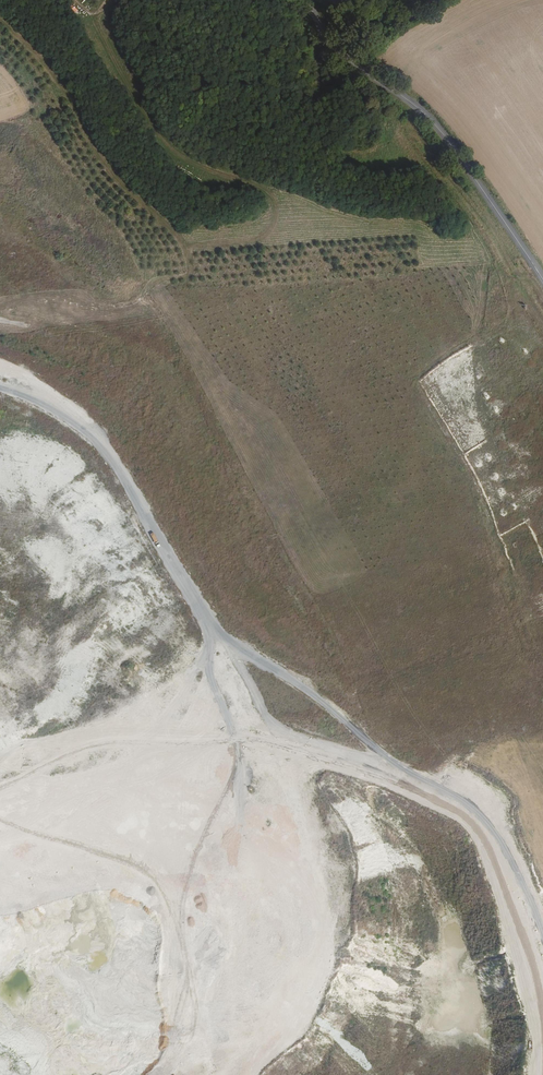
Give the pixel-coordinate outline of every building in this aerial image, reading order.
[(72,5),(69,7),(75,14),(78,11),(72,5)]
